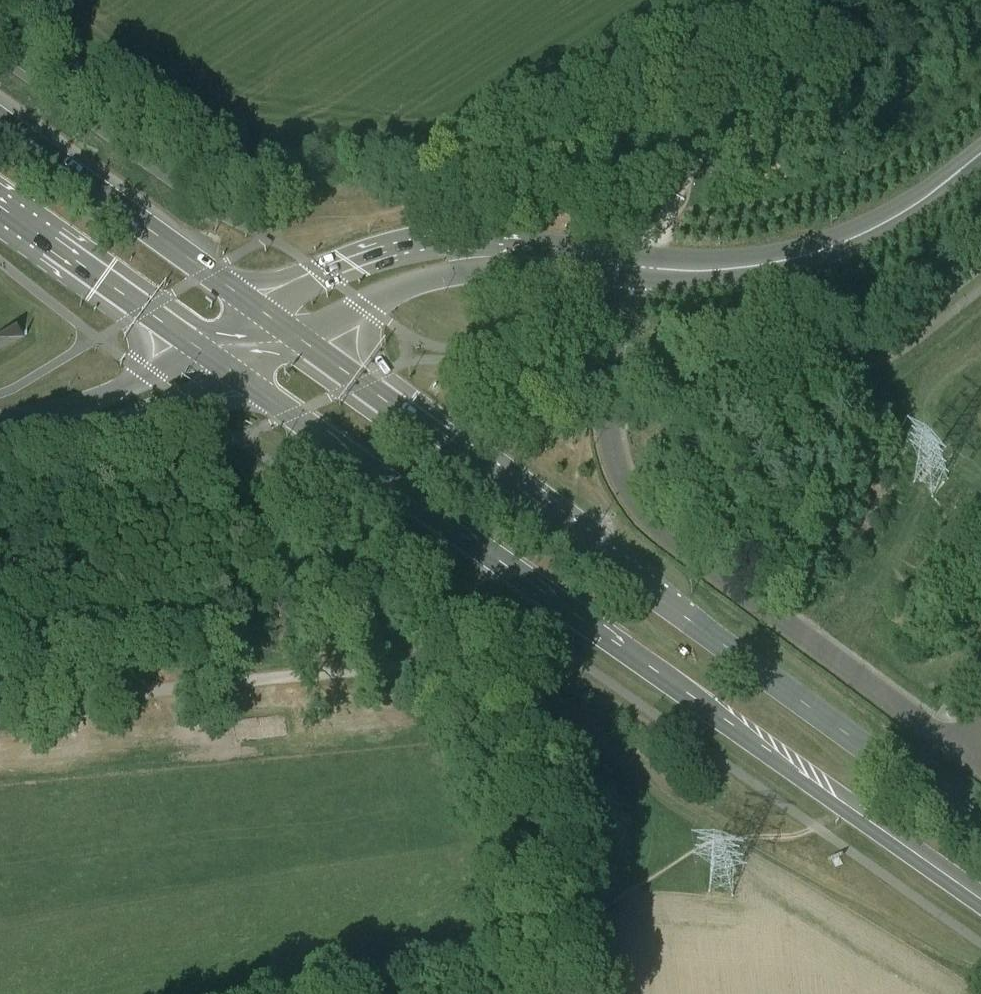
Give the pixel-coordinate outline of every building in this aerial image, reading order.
[(25,344),(22,319),(0,321),(0,347),(25,344)]
